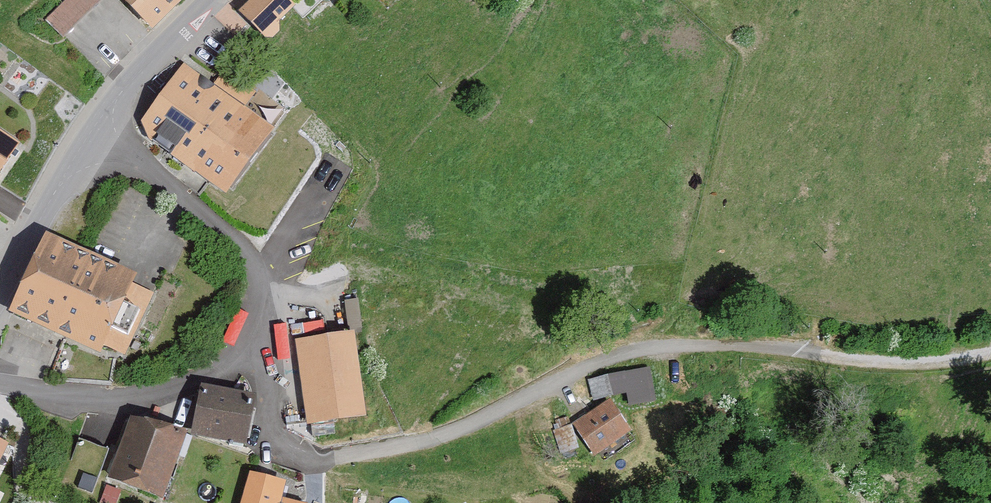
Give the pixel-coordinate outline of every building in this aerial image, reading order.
[(139,36),(177,0),(104,0),(139,36)] [(289,0),(248,0),(240,8),(267,37),(279,27),(276,23),(295,6),(289,0)] [(135,127),(141,145),(215,198),(262,132),(233,111),(236,106),(179,65),(135,127)] [(0,132),(0,164),(15,141),(0,132)] [(132,275),(44,234),(8,312),(96,352),(100,344),(125,355),(153,293),(129,281),(132,275)] [(342,332),(286,340),(299,424),(354,416),(342,332)] [(649,403),(642,371),(584,383),(588,403),(620,396),(623,408),(649,403)] [(242,399),(193,389),(183,438),(232,448),(242,399)] [(617,438),(598,406),(565,426),(584,457),(617,438)] [(151,501),(173,438),(123,420),(101,483),(151,501)] [(83,494),(102,453),(74,440),(55,481),(83,494)] [(241,476),(234,502),(277,502),(272,502),(276,485),(241,476)]
